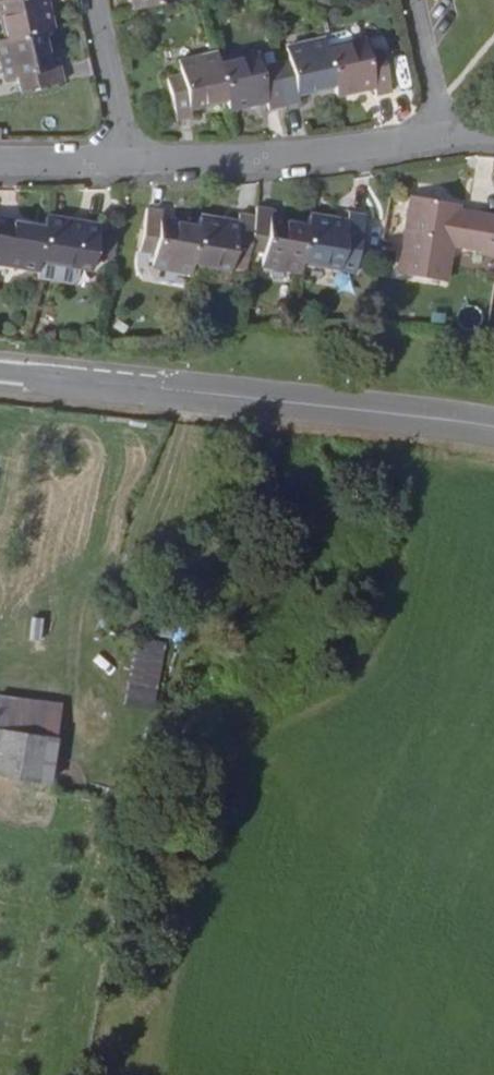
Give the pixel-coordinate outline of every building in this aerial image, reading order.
[(56,28),(49,0),(1,0),(1,2),(0,2),(0,24),(4,40),(46,31),(56,28)] [(135,10),(178,0),(133,0),(135,10)] [(46,31),(4,40),(0,41),(0,77),(1,80),(8,78),(11,94),(63,82),(59,67),(53,68),(46,31)] [(273,58),(284,110),(298,106),(297,101),(335,92),(326,51),(323,40),(286,49),(288,54),(273,58)] [(335,92),(338,104),(374,96),(375,100),(392,97),(379,45),(364,48),(363,43),(326,51),(335,92)] [(190,115),(228,106),(218,64),(216,53),(181,61),(183,69),(167,73),(177,123),(192,120),(190,115)] [(228,106),(230,116),(267,107),(270,113),(284,110),(273,58),(258,61),(256,55),(218,64),(228,106)] [(493,285),(493,283),(493,254),(451,246),(453,237),(406,228),(392,307),(438,315),(445,277),(493,285)] [(143,298),(184,305),(185,295),(193,251),(154,246),(156,240),(138,238),(129,290),(145,292),(143,298)] [(254,301),(292,306),(293,299),(301,252),(264,247),(265,240),(249,239),(248,245),(240,292),(256,294),(254,301)] [(224,295),(239,297),(240,292),(248,245),(233,243),(233,249),(194,243),(193,251),(185,295),(223,302),(224,295)] [(340,251),(303,244),(301,252),(293,299),(348,307),(357,248),(341,246),(340,251)] [(39,260),(33,294),(86,302),(93,259),(40,251),(39,260)] [(31,303),(33,294),(39,260),(0,254),(0,298),(31,303)] [(57,706),(0,696),(0,781),(44,788),(57,706)]
